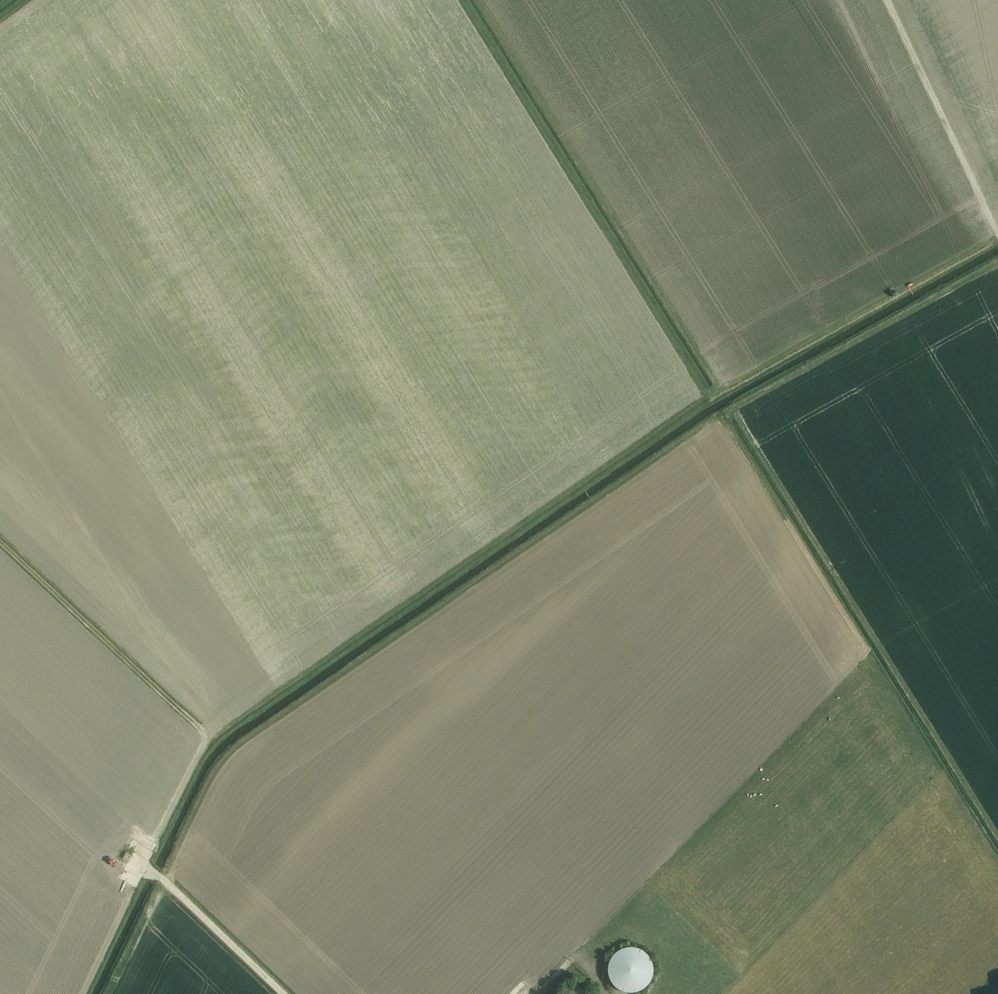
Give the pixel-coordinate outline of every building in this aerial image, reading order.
[(634,993),(639,992),(643,990),(646,988),(649,984),(651,982),(652,980),(653,976),(653,973),(653,968),(653,964),(651,961),(649,957),(645,953),(642,951),(638,949),(634,948),(630,948),(627,948),(623,949),(619,951),(615,954),(613,956),(611,960),(609,964),(608,968),(608,972),(609,976),(610,980),(611,983),(614,987),(618,989),(620,991),(623,992),(626,993),(629,993),(634,993)] [(576,984),(566,993),(587,993),(576,984)]
